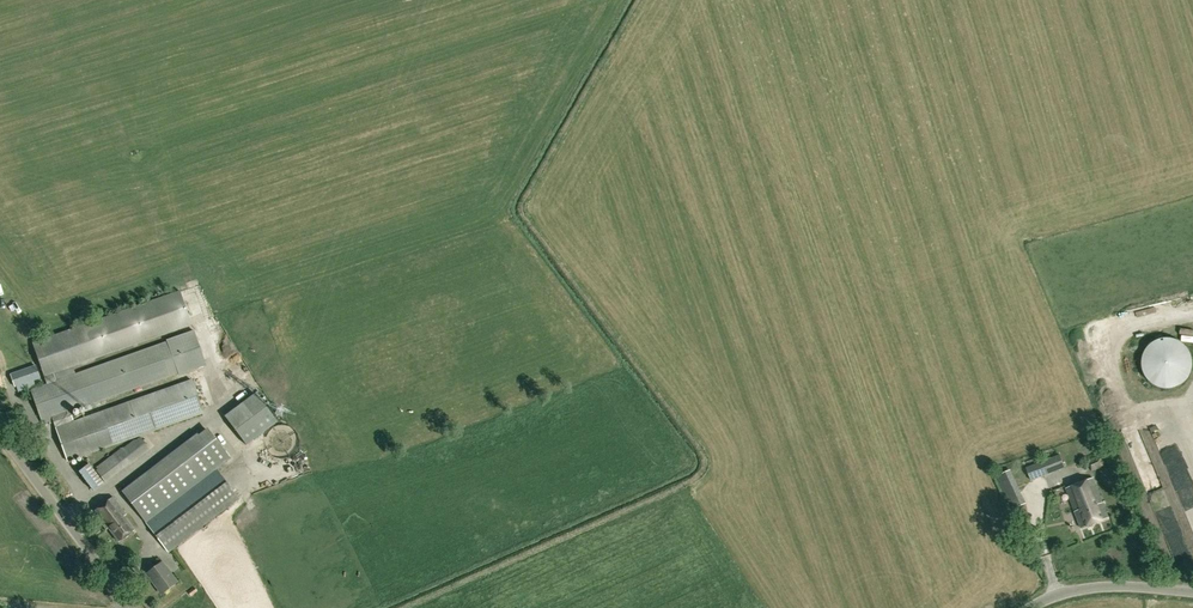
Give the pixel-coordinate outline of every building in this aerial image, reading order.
[(53,420),(57,433),(67,461),(203,413),(191,381),(67,425),(63,413),(178,372),(179,373),(206,364),(195,330),(167,340),(168,341),(59,380),(56,371),(191,324),(179,291),(32,343),(47,384),(31,390),(42,423),(53,420)] [(230,360),(240,356),(230,333),(220,337),(230,360)] [(1159,389),(1166,390),(1174,389),(1180,385),(1186,381),(1190,375),(1192,368),(1192,360),(1190,353),(1186,347),(1180,342),(1174,339),(1166,338),(1159,339),(1153,342),(1147,347),(1143,353),(1141,360),(1141,368),(1143,375),(1147,381),(1153,385),(1159,389)] [(242,369),(248,378),(254,374),(248,365),(242,369)] [(36,366),(10,375),(14,386),(40,377),(36,366)] [(257,386),(224,408),(247,442),(280,420),(257,386)] [(104,481),(124,467),(130,462),(130,463),(150,449),(140,437),(121,451),(120,449),(114,454),(115,455),(96,470),(104,481)] [(1134,442),(1141,455),(1150,452),(1143,438),(1134,442)] [(237,496),(216,469),(211,473),(187,441),(122,490),(164,546),(214,508),(217,511),(237,496)] [(1031,480),(1065,467),(1060,455),(1026,468),(1031,480)] [(1104,466),(1100,456),(1088,461),(1092,471),(1104,466)] [(93,490),(103,483),(89,463),(79,470),(93,490)] [(1055,491),(1072,483),(1066,471),(1049,479),(1055,491)] [(1025,503),(1013,477),(1000,483),(1012,509),(1025,503)] [(1081,528),(1109,517),(1093,478),(1066,488),(1081,528)] [(119,541),(134,529),(123,515),(126,514),(112,496),(95,509),(92,512),(106,529),(108,527),(119,541)] [(161,593),(177,581),(162,561),(146,572),(161,593)]
